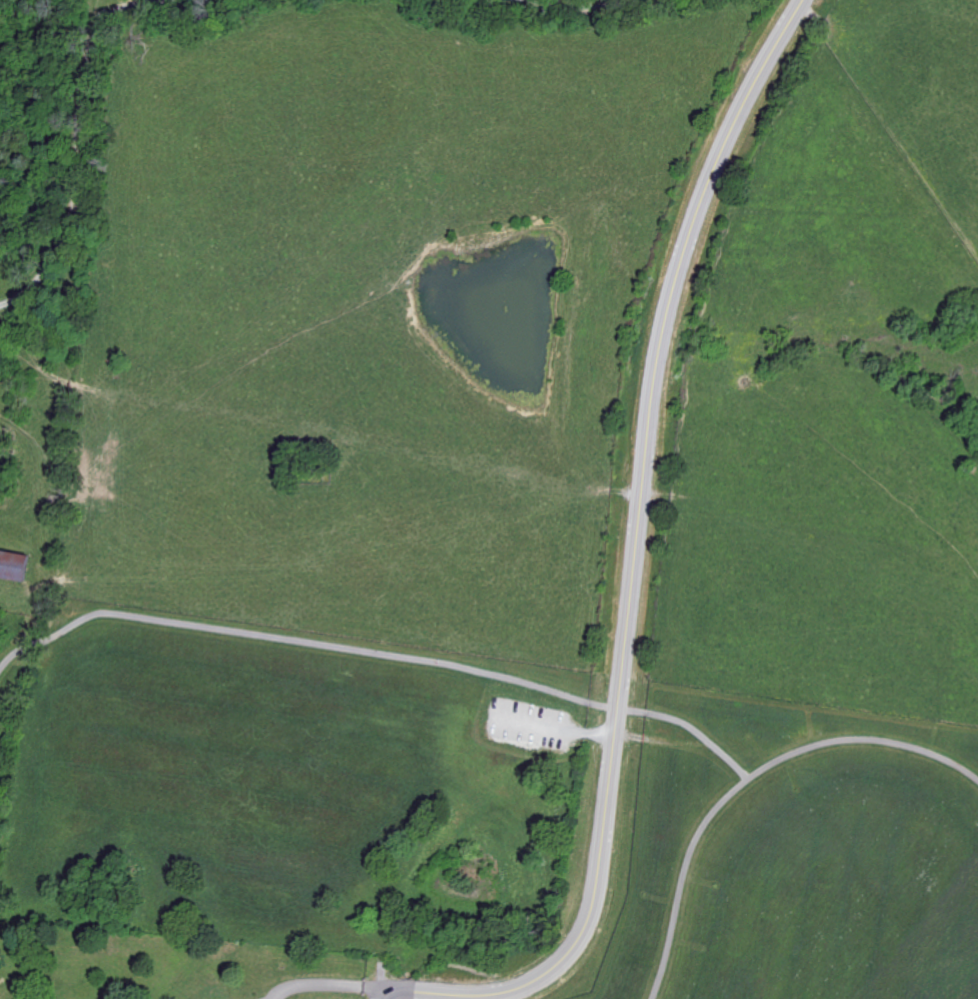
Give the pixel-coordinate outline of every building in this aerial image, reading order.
[(26,581),(30,555),(0,550),(0,577),(26,581)]
